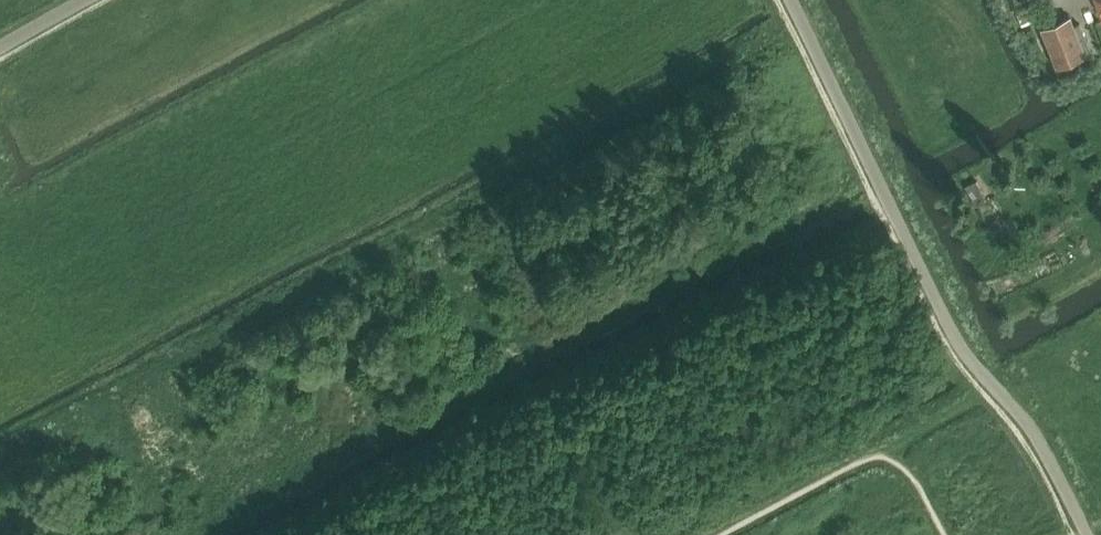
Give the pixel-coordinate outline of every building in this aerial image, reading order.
[(1071,17),(1042,28),(1056,64),(1085,53),(1071,17)]
